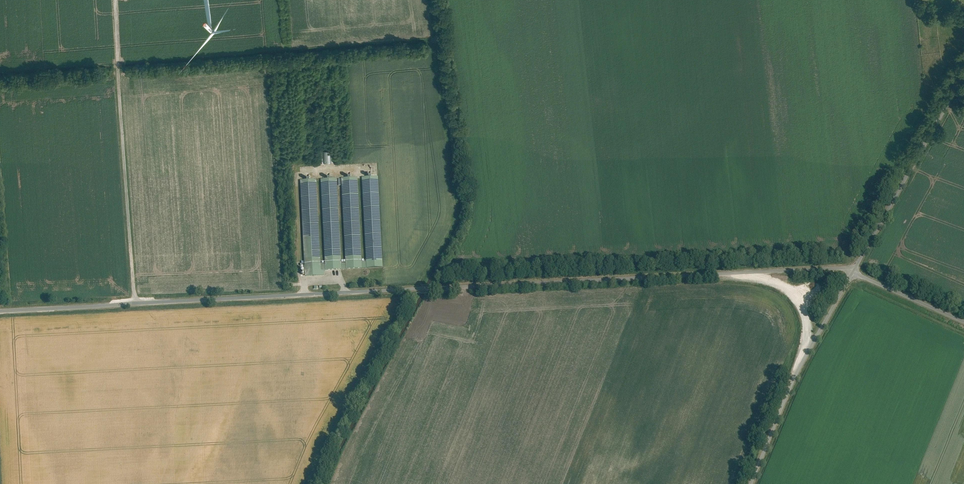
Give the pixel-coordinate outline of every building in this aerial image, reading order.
[(367,262),(367,269),(383,268),(378,177),(362,177),(367,262)] [(362,262),(358,178),(342,178),(346,263),(346,270),(362,269),(362,262)] [(326,271),(342,270),(341,263),(337,179),(321,179),(325,264),(326,271)] [(321,264),(317,180),(301,180),(305,277),(325,276),(325,271),(321,271),(321,264)]
